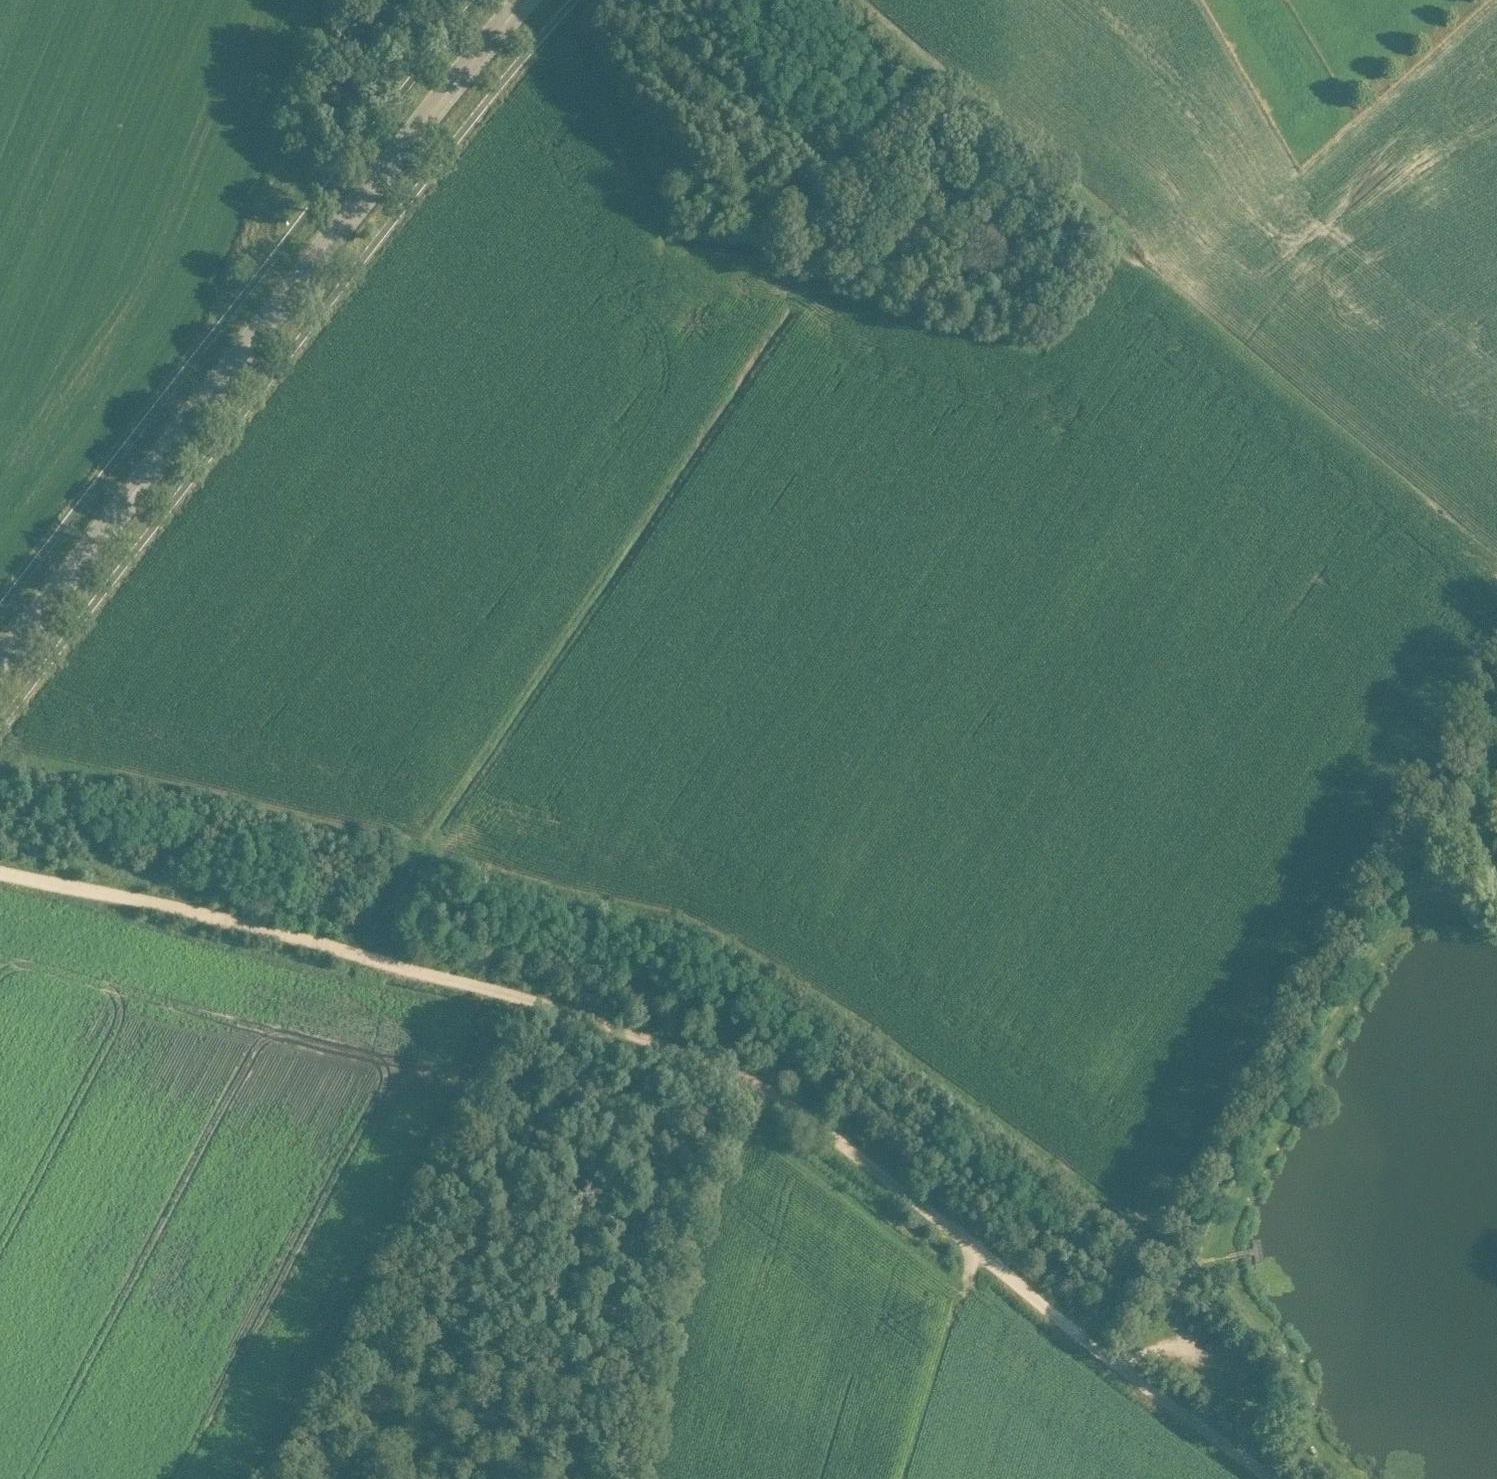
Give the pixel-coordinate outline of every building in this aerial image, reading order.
[(1182,1279),(1173,1273),(1163,1288),(1172,1294),(1182,1279)]
